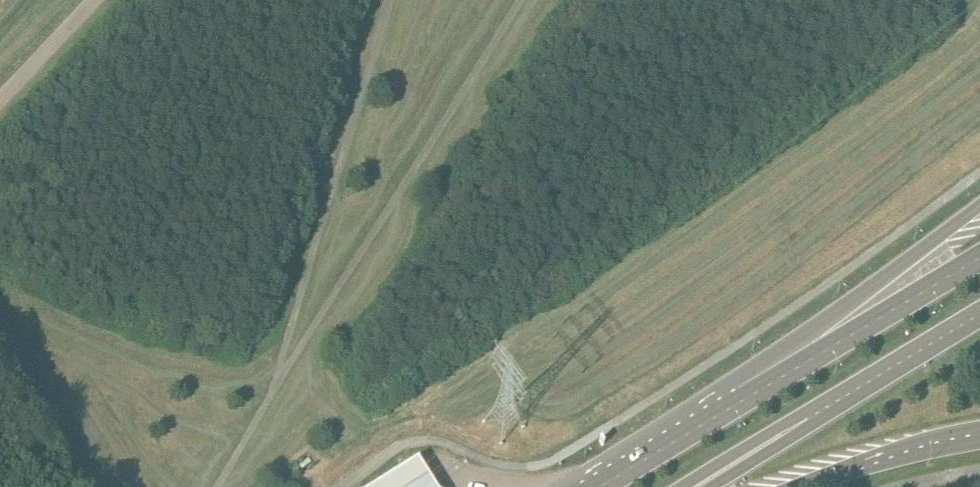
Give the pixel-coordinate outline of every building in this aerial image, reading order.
[(417,460),(373,486),(434,486),(417,460)]
